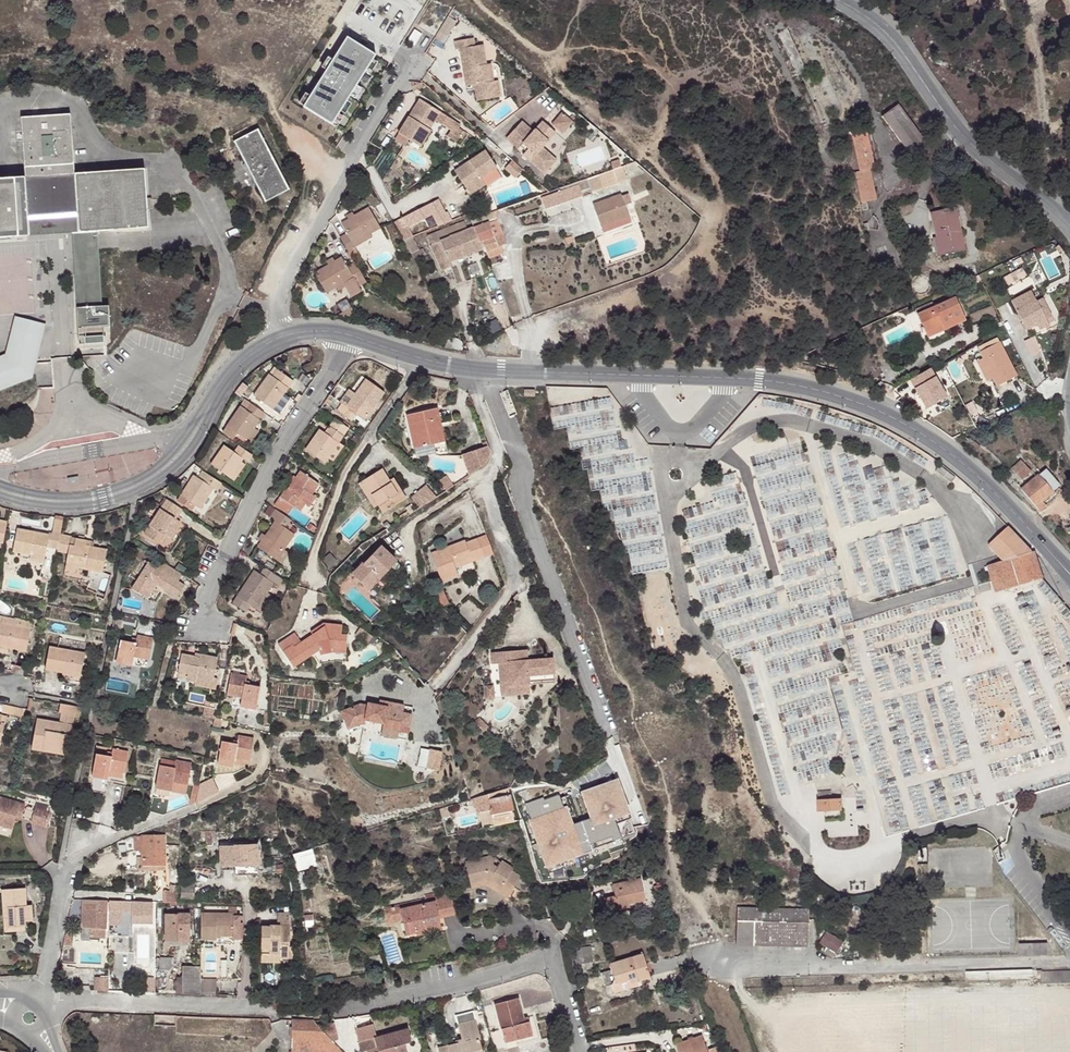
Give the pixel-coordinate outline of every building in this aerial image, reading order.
[(471,38),(452,41),(453,50),(457,49),(463,86),(471,85),(473,101),(496,97),(494,81),(490,82),(486,82),(483,65),(480,45),(472,46),(471,38)] [(372,55),(346,39),(303,107),(329,123),(372,55)] [(486,82),(490,82),(496,66),(483,65),(486,82)] [(424,88),(422,83),(410,82),(414,92),(424,88)] [(398,133),(420,147),(428,134),(427,133),(424,131),(437,110),(419,100),(398,133)] [(926,143),(900,105),(882,117),(908,154),(926,143)] [(138,162),(68,169),(62,110),(12,115),(18,174),(0,175),(0,235),(24,233),(22,212),(72,207),(73,228),(142,221),(138,162)] [(424,131),(427,133),(437,119),(440,113),(437,110),(424,131)] [(559,132),(570,120),(559,110),(548,123),(559,132)] [(440,113),(437,119),(454,130),(449,139),(454,142),(457,137),(461,131),(463,127),(440,113)] [(525,157),(542,173),(554,159),(539,147),(553,131),(540,120),(531,131),(519,121),(503,139),(512,146),(517,140),(527,148),(530,151),(525,157)] [(875,169),(867,130),(852,133),(860,172),(855,173),(863,211),(869,210),(867,203),(876,201),(870,170),(875,169)] [(461,131),(457,137),(464,140),(467,135),(461,131)] [(290,192),(259,134),(232,148),(265,206),(290,192)] [(527,148),(521,154),(525,157),(530,151),(527,148)] [(482,180),(498,170),(486,151),(455,172),(469,192),(483,182),(482,180)] [(609,163),(611,169),(614,168),(619,167),(617,160),(609,163)] [(524,171),(513,162),(505,171),(516,180),(524,171)] [(619,181),(614,168),(611,169),(587,177),(591,190),(619,181)] [(591,190),(587,177),(578,181),(581,192),(583,196),(592,193),(591,190)] [(547,191),(545,192),(546,196),(557,193),(557,196),(570,192),(567,184),(547,191)] [(629,215),(621,193),(592,203),(599,226),(629,215)] [(1060,198),(1069,204),(1069,202),(1069,197),(1064,193),(1060,198)] [(341,232),(336,236),(346,255),(353,251),(348,242),(374,228),(363,207),(336,222),(341,232)] [(497,219),(498,209),(471,219),(474,228),(480,242),(481,242),(483,241),(487,250),(500,246),(497,238),(494,238),(494,237),(502,234),(496,220),(497,219)] [(954,218),(958,218),(957,209),(930,214),(935,239),(933,240),(937,258),(966,251),(962,233),(958,234),(954,218)] [(450,265),(449,261),(483,248),(481,242),(480,242),(474,228),(441,241),(433,243),(436,250),(443,268),(450,265)] [(95,243),(74,245),(83,333),(103,331),(102,321),(109,321),(107,300),(100,301),(95,243)] [(365,282),(354,262),(346,266),(341,258),(314,274),(325,293),(352,278),(357,287),(365,282)] [(1037,301),(1033,290),(1019,296),(1024,306),(1017,310),(1025,328),(1036,323),(1039,329),(1048,325),(1046,319),(1052,316),(1043,298),(1037,301)] [(346,299),(331,308),(335,317),(336,317),(349,320),(351,308),(346,299)] [(940,327),(942,332),(965,321),(955,299),(917,316),(925,333),(940,327)] [(38,334),(41,323),(11,316),(3,350),(0,352),(0,366),(5,363),(14,327),(38,334)] [(38,334),(14,327),(5,363),(0,366),(0,387),(29,373),(38,334)] [(927,338),(942,332),(940,327),(925,333),(927,338)] [(977,361),(983,373),(989,369),(997,386),(1016,376),(1000,342),(980,352),(983,358),(977,361)] [(989,369),(983,373),(991,389),(997,386),(989,369)] [(284,394),(293,382),(276,370),(272,377),(268,374),(253,395),(273,410),(284,394)] [(389,403),(370,390),(360,405),(351,417),(346,425),(356,432),(361,426),(369,431),(389,403)] [(278,413),(288,397),(284,394),(273,410),(278,413)] [(360,405),(357,402),(354,401),(346,413),(351,417),(360,405)] [(253,430),(263,415),(244,403),(226,429),(236,436),(250,445),(257,433),(253,430)] [(441,404),(436,405),(441,425),(437,425),(441,440),(449,438),(441,404)] [(441,425),(436,405),(409,411),(416,445),(441,440),(437,425),(441,425)] [(236,436),(226,429),(222,435),(232,442),(236,436)] [(337,472),(348,457),(342,453),(352,439),(342,432),(332,446),(325,441),(311,462),(330,475),(334,470),(337,472)] [(978,447),(968,436),(966,438),(964,436),(962,438),(974,450),(978,447)] [(239,463),(241,461),(246,464),(251,457),(237,447),(232,454),(222,447),(209,466),(228,480),(239,463)] [(485,448),(458,457),(466,478),(483,465),(487,455),(485,448)] [(1031,471),(1021,460),(1011,468),(1022,479),(1031,471)] [(233,483),(244,467),(239,463),(228,480),(233,483)] [(399,492),(391,479),(384,466),(364,478),(380,504),(384,511),(408,498),(403,489),(399,492)] [(1058,485),(1044,469),(1038,474),(1052,490),(1058,485)] [(218,492),(223,484),(203,472),(198,478),(193,476),(177,501),(193,512),(196,507),(200,510),(214,489),(218,492)] [(457,482),(449,472),(440,479),(450,487),(457,482)] [(1043,498),(1052,490),(1038,474),(1021,489),(1040,511),(1048,505),(1043,498)] [(395,476),(391,479),(399,492),(403,489),(395,476)] [(380,504),(364,478),(359,480),(375,507),(380,504)] [(317,506),(324,496),(306,483),(293,502),(291,501),(280,517),(294,527),(299,518),(304,511),(311,515),(315,518),(321,509),(317,506)] [(437,496),(427,484),(413,497),(421,506),(437,496)] [(163,547),(180,522),(175,519),(182,510),(172,503),(167,500),(144,534),(163,547)] [(306,523),(311,515),(304,511),(299,518),(306,523)] [(290,562),(301,546),(292,540),(297,532),(281,521),(275,529),(280,533),(263,559),(287,576),(294,565),(290,562)] [(989,540),(1003,560),(1031,552),(1010,524),(1007,526),(989,540)] [(59,551),(63,532),(52,530),(50,537),(20,530),(15,554),(28,557),(29,554),(44,558),(47,548),(59,551)] [(59,551),(59,554),(68,556),(66,564),(77,566),(76,571),(100,574),(105,549),(90,545),(92,540),(69,535),(69,533),(63,532),(59,551)] [(484,534),(477,537),(484,556),(491,553),(484,534)] [(466,542),(464,539),(430,553),(440,580),(441,581),(458,574),(456,567),(455,563),(471,557),(472,560),(484,556),(477,537),(466,542)] [(396,561),(380,546),(352,575),(367,590),(396,561)] [(1041,578),(1033,552),(1031,552),(1003,560),(988,565),(996,591),(1041,578)] [(42,564),(44,558),(29,554),(28,557),(27,560),(42,564)] [(471,557),(455,563),(456,567),(472,560),(471,557)] [(178,582),(182,576),(161,562),(158,569),(148,562),(130,590),(147,599),(156,586),(176,599),(184,586),(178,582)] [(77,566),(66,564),(65,571),(75,574),(76,571),(77,566)] [(182,575),(186,570),(178,565),(175,570),(182,575)] [(256,617),(273,591),(280,595),(284,598),(288,591),(270,579),(266,586),(260,582),(238,615),(251,624),(256,617)] [(262,621),(280,595),(273,591),(256,617),(262,621)] [(1,622),(0,624),(0,653),(9,655),(11,649),(27,652),(31,629),(1,622)] [(345,640),(346,630),(327,629),(314,638),(315,640),(304,647),(298,638),(282,650),(298,673),(324,655),(324,660),(334,659),(334,654),(349,655),(350,641),(345,640)] [(363,633),(358,640),(371,649),(376,642),(363,633)] [(148,661),(152,639),(136,635),(136,639),(135,644),(130,643),(120,641),(115,663),(131,667),(133,658),(148,661)] [(87,651),(52,644),(46,672),(62,675),(61,679),(71,681),(70,685),(80,686),(87,651)] [(526,647),(490,649),(491,661),(497,661),(507,660),(509,682),(528,681),(553,679),(552,655),(527,657),(526,647)] [(509,682),(507,660),(497,661),(500,693),(529,691),(528,681),(509,682)] [(220,689),(224,669),(206,666),(206,669),(201,668),(187,665),(184,684),(194,686),(193,693),(201,694),(200,698),(222,702),(224,690),(220,689)] [(256,711),(260,688),(245,684),(246,677),(231,673),(227,696),(242,699),(240,707),(256,711)] [(493,682),(483,683),(485,697),(494,696),(493,682)] [(366,703),(359,701),(341,708),(347,725),(361,720),(363,721),(364,716),(382,721),(381,726),(398,729),(398,725),(407,726),(410,710),(402,708),(403,701),(387,698),(386,704),(377,702),(367,700),(366,703)] [(74,711),(59,708),(56,717),(73,720),(74,711)] [(25,714),(3,710),(3,717),(26,722),(25,714)] [(487,723),(479,714),(473,719),(482,729),(487,723)] [(71,725),(72,725),(73,720),(56,717),(54,725),(70,730),(71,725)] [(222,730),(224,721),(221,720),(216,719),(214,728),(222,730)] [(70,730),(54,725),(37,722),(30,753),(59,761),(64,740),(68,741),(70,730)] [(398,729),(381,726),(380,732),(396,736),(398,729)] [(250,763),(255,740),(239,737),(238,743),(238,745),(234,745),(223,743),(218,766),(234,769),(235,766),(236,760),(250,763)] [(124,772),(128,749),(97,743),(91,775),(92,775),(89,790),(105,793),(107,782),(107,778),(109,770),(124,772)] [(441,749),(429,746),(425,765),(437,767),(441,749)] [(174,769),(175,762),(161,760),(160,767),(174,769)] [(249,769),(250,763),(236,760),(235,766),(249,769)] [(187,786),(191,764),(175,761),(175,762),(174,769),(160,767),(159,766),(155,790),(170,792),(172,784),(187,786)] [(122,781),(124,772),(109,770),(107,778),(122,781)] [(568,804),(564,805),(560,792),(544,797),(543,794),(525,800),(546,862),(593,846),(591,840),(612,833),(614,837),(622,834),(615,815),(631,810),(619,777),(581,789),(590,815),(574,821),(568,804)] [(169,798),(170,792),(155,790),(154,795),(166,798),(169,798)] [(842,809),(842,797),(832,798),(832,791),(818,791),(818,809),(842,809)] [(493,826),(514,822),(508,793),(480,798),(482,810),(489,808),(493,826)] [(163,812),(166,798),(154,795),(153,795),(150,809),(163,812)] [(15,829),(18,819),(24,820),(28,806),(0,798),(0,825),(15,829)] [(447,806),(439,808),(442,818),(450,816),(447,806)] [(49,811),(37,808),(33,824),(48,828),(52,812),(49,811)] [(216,829),(204,829),(207,841),(218,839),(216,829)] [(166,864),(167,843),(167,835),(144,835),(144,837),(137,836),(137,846),(144,846),(144,857),(155,857),(155,864),(166,864)] [(260,864),(259,844),(236,844),(236,864),(260,864)] [(508,891),(517,877),(509,872),(510,870),(498,862),(493,869),(488,866),(486,857),(461,862),(466,885),(478,882),(478,880),(481,879),(487,883),(487,881),(499,888),(500,887),(508,891)] [(617,904),(626,903),(642,900),(639,879),(600,885),(602,898),(591,900),(593,912),(618,909),(617,904)] [(33,908),(33,899),(30,885),(7,887),(9,907),(18,906),(18,923),(31,923),(30,919),(41,918),(40,907),(33,908)] [(179,901),(180,890),(165,890),(165,901),(179,901)] [(433,926),(444,924),(443,915),(458,913),(455,895),(440,897),(441,902),(407,907),(410,933),(422,931),(433,929),(433,926)] [(107,928),(108,899),(88,898),(88,919),(88,927),(107,928)] [(124,909),(124,899),(112,899),(112,908),(124,909)] [(154,916),(154,900),(134,899),(133,915),(154,916)] [(18,906),(9,907),(11,932),(31,930),(31,923),(18,923),(18,906)] [(814,947),(815,908),(744,906),(743,944),(814,947)] [(235,912),(202,911),(202,937),(217,938),(218,934),(233,934),(233,938),(243,938),(243,921),(235,921),(235,912)] [(282,952),(282,956),(294,956),(294,944),(292,944),(292,925),(299,925),(296,912),(280,912),(279,924),(272,923),(271,925),(264,925),(264,956),(272,956),(272,952),(282,952)] [(165,941),(190,941),(190,915),(165,914),(165,941)] [(154,924),(154,916),(133,915),(133,923),(154,924)] [(107,938),(107,928),(88,927),(88,934),(92,934),(92,938),(107,938)] [(850,941),(833,931),(826,942),(832,946),(842,953),(843,953),(850,941)] [(1050,953),(1050,940),(1024,940),(1024,954),(1050,953)] [(857,945),(850,941),(843,953),(850,957),(857,945)] [(842,953),(832,946),(829,951),(839,957),(842,953)] [(593,957),(591,949),(574,953),(576,962),(593,957)] [(638,977),(639,980),(651,977),(644,954),(611,964),(612,969),(599,973),(603,986),(616,983),(618,990),(628,987),(626,980),(638,977)] [(186,982),(202,982),(202,966),(186,965),(186,982)] [(1037,967),(971,969),(971,981),(1038,979),(1037,967)] [(1046,970),(1046,981),(1069,981),(1069,970),(1046,970)] [(640,984),(639,980),(638,977),(626,980),(628,987),(640,984)] [(186,992),(201,993),(202,982),(186,982),(186,992)] [(539,1038),(535,1022),(533,1015),(523,1017),(518,997),(495,1004),(506,1047),(539,1038)] [(336,1044),(315,1020),(293,1019),(292,1051),(343,1051),(336,1044)] [(476,1041),(478,1040),(473,1021),(455,1026),(459,1044),(436,1051),(479,1051),(476,1041)] [(369,1051),(376,1048),(377,1051),(406,1051),(403,1044),(411,1041),(407,1028),(359,1041),(362,1051),(364,1051),(369,1051)] [(705,1035),(678,1043),(681,1051),(710,1051),(705,1035)]
